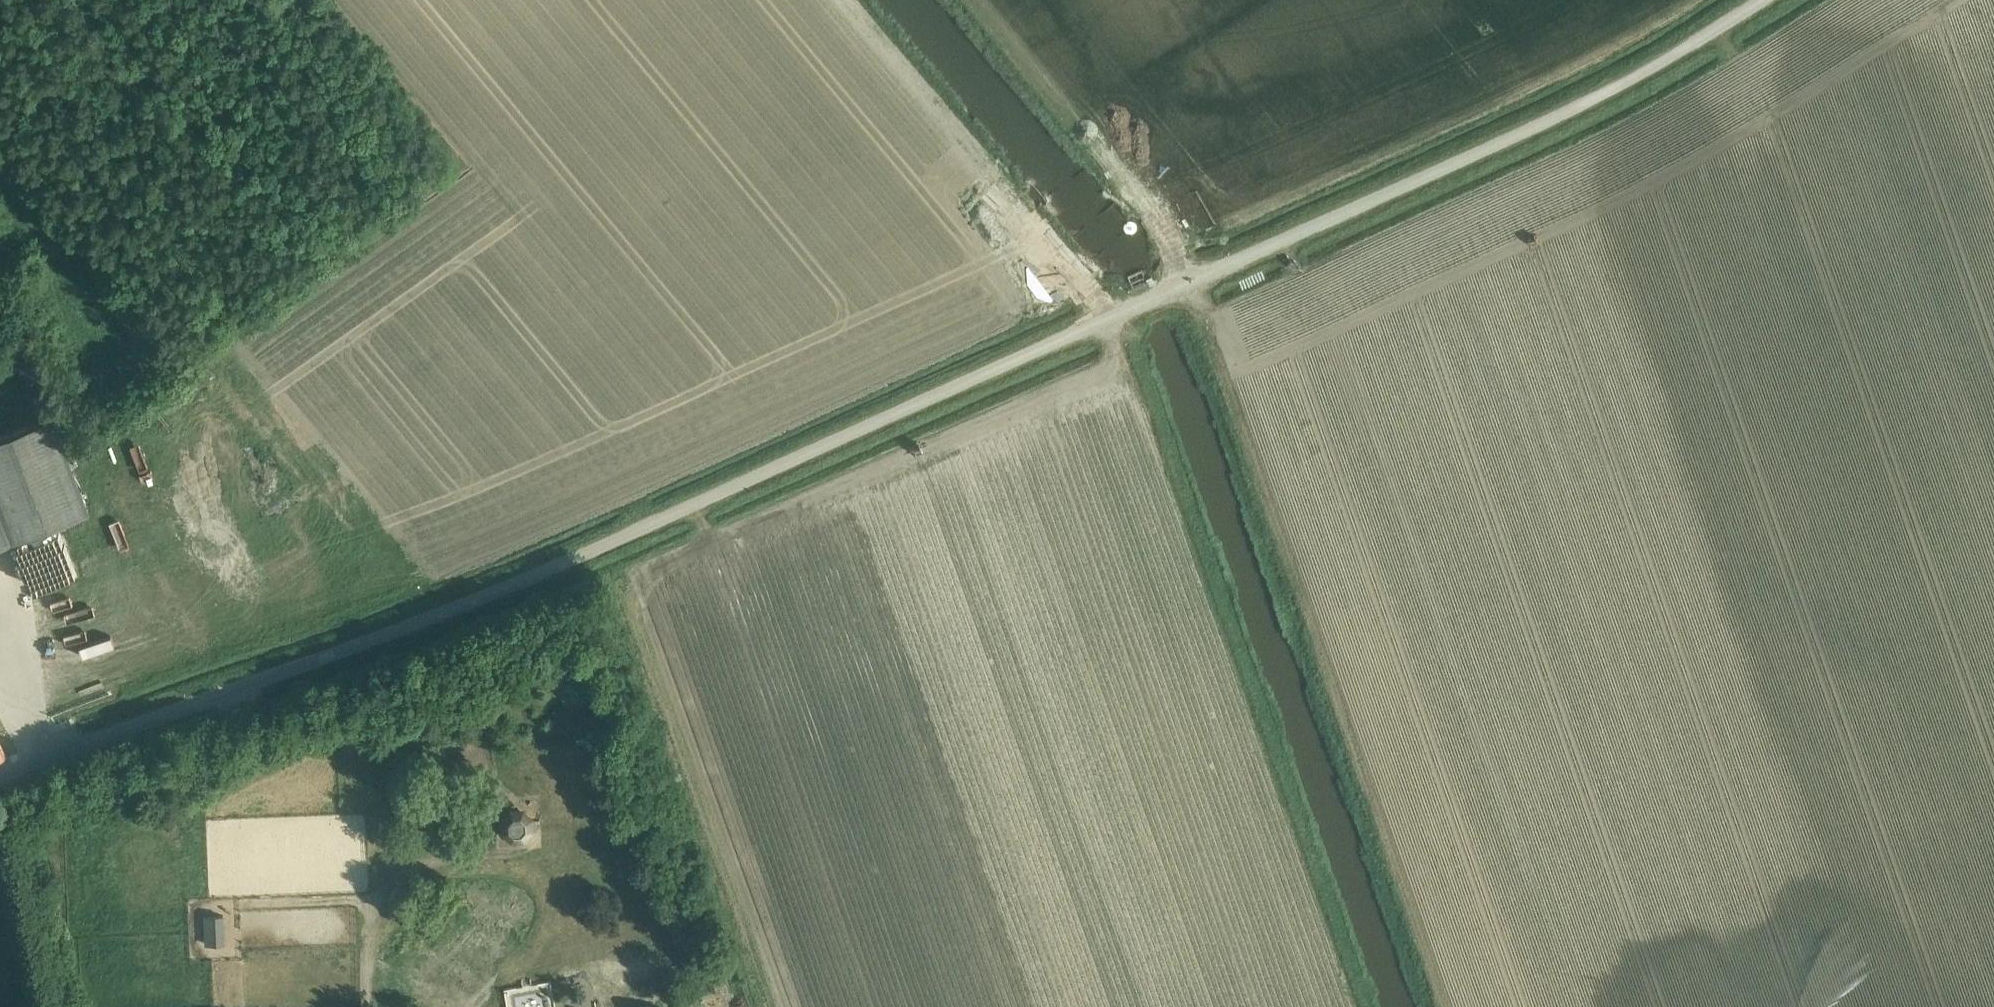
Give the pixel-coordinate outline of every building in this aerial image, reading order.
[(0,379),(0,393),(8,389),(3,378),(0,379)] [(89,510),(89,508),(54,417),(53,415),(0,435),(0,544),(89,510)] [(94,639),(128,627),(125,617),(91,629),(94,639)] [(241,707),(231,710),(234,719),(244,715),(241,707)] [(511,813),(503,822),(503,834),(513,842),(525,841),(533,832),(532,820),(523,812),(511,813)] [(216,915),(205,915),(205,944),(217,943),(223,943),(222,915),(216,915)]
